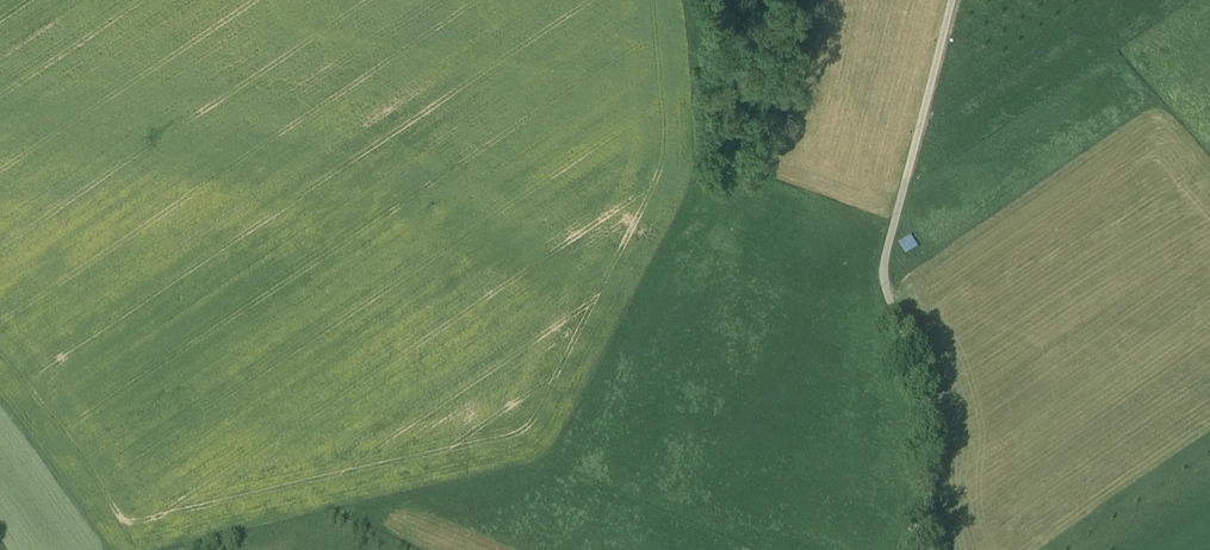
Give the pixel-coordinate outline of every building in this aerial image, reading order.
[(901,243),(908,255),(920,248),(913,236),(901,243)]
